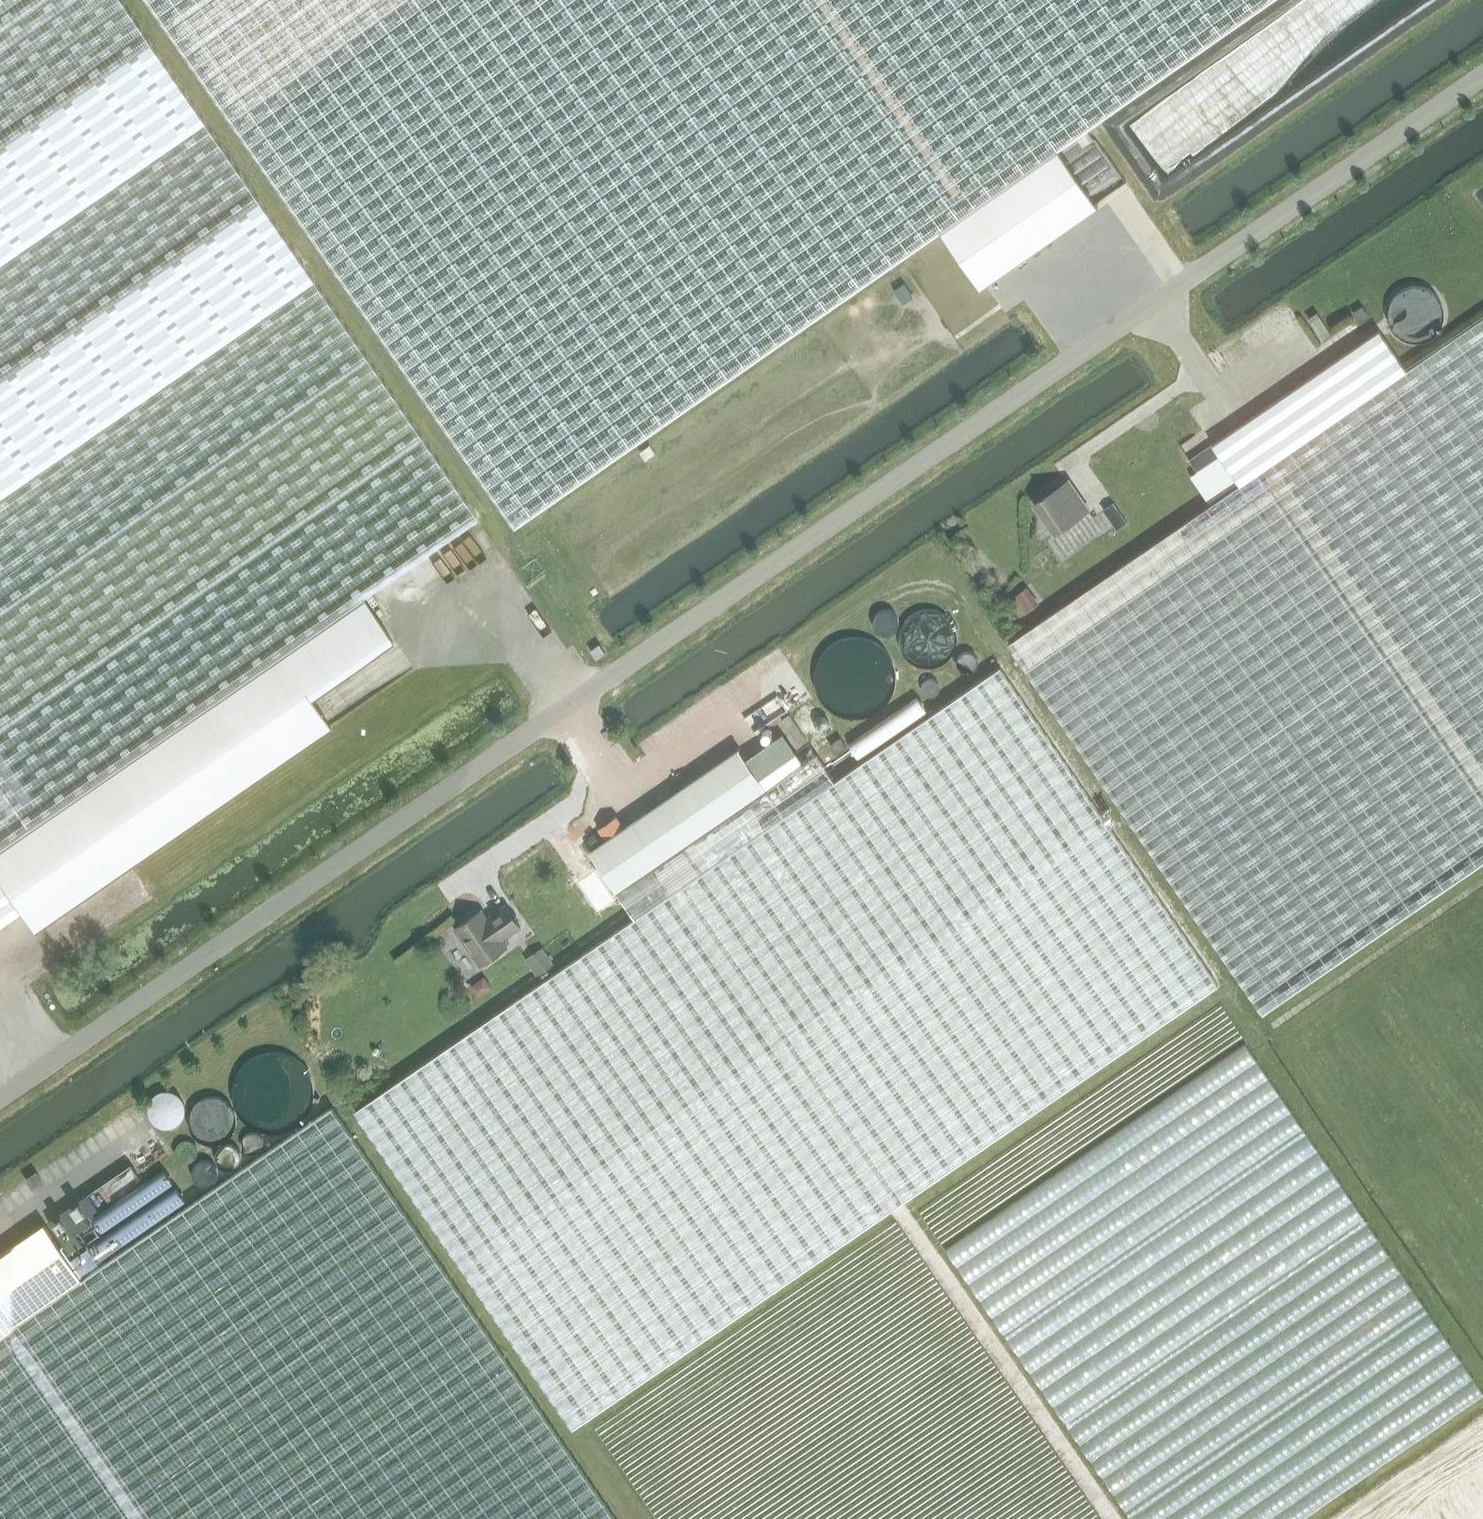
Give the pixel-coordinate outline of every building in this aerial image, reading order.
[(18,911),(33,932),(330,727),(310,697),(391,640),(362,597),(476,518),(148,43),(118,0),(0,0),(0,924),(18,911)] [(940,231),(980,288),(1098,207),(1057,149),(1271,0),(149,0),(516,526),(940,231)] [(1360,323),(1369,317),(1362,307),(1353,313),(1360,323)] [(1308,318),(1324,341),(1332,336),(1317,313),(1308,318)] [(1482,862),(1482,316),(1405,370),(1378,330),(1212,444),(1219,455),(1197,471),(1215,497),(1237,481),(1239,484),(1008,642),(1262,1013),(1482,862)] [(1034,503),(1054,533),(1089,509),(1068,480),(1034,503)] [(1127,522),(1113,502),(1102,510),(1116,529),(1127,522)] [(1027,586),(1012,598),(1024,614),(1039,602),(1027,586)] [(600,643),(590,649),(596,659),(606,653),(600,643)] [(635,917),(355,1110),(573,1427),(1217,985),(999,667),(834,780),(816,754),(803,763),(782,734),(746,759),(739,749),(621,830),(602,843),(590,851),(635,917)] [(789,714),(781,720),(798,744),(806,739),(789,714)] [(762,733),(763,736),(765,738),(768,738),(770,737),(771,734),(771,731),(769,729),(766,729),(763,730),(762,733)] [(575,883),(596,913),(613,900),(593,871),(575,883)] [(501,939),(520,927),(505,905),(487,918),(481,910),(454,928),(480,965),(506,947),(501,939)] [(554,964),(542,947),(524,959),(536,976),(554,964)] [(487,973),(474,981),(480,991),(494,982),(487,973)] [(1129,1518),(1300,1518),(1482,1406),(1482,1402),(1260,1043),(952,1233),(1129,1518)] [(332,1106),(188,1205),(82,1278),(71,1263),(44,1223),(0,1254),(0,1518),(616,1518),(332,1106)] [(102,1183),(109,1194),(137,1174),(130,1164),(102,1183)] [(31,1187),(42,1180),(36,1171),(25,1178),(31,1187)] [(48,1221),(69,1252),(83,1243),(76,1233),(89,1223),(85,1217),(98,1209),(87,1194),(48,1221)] [(99,1262),(88,1246),(72,1258),(82,1273),(99,1262)]
